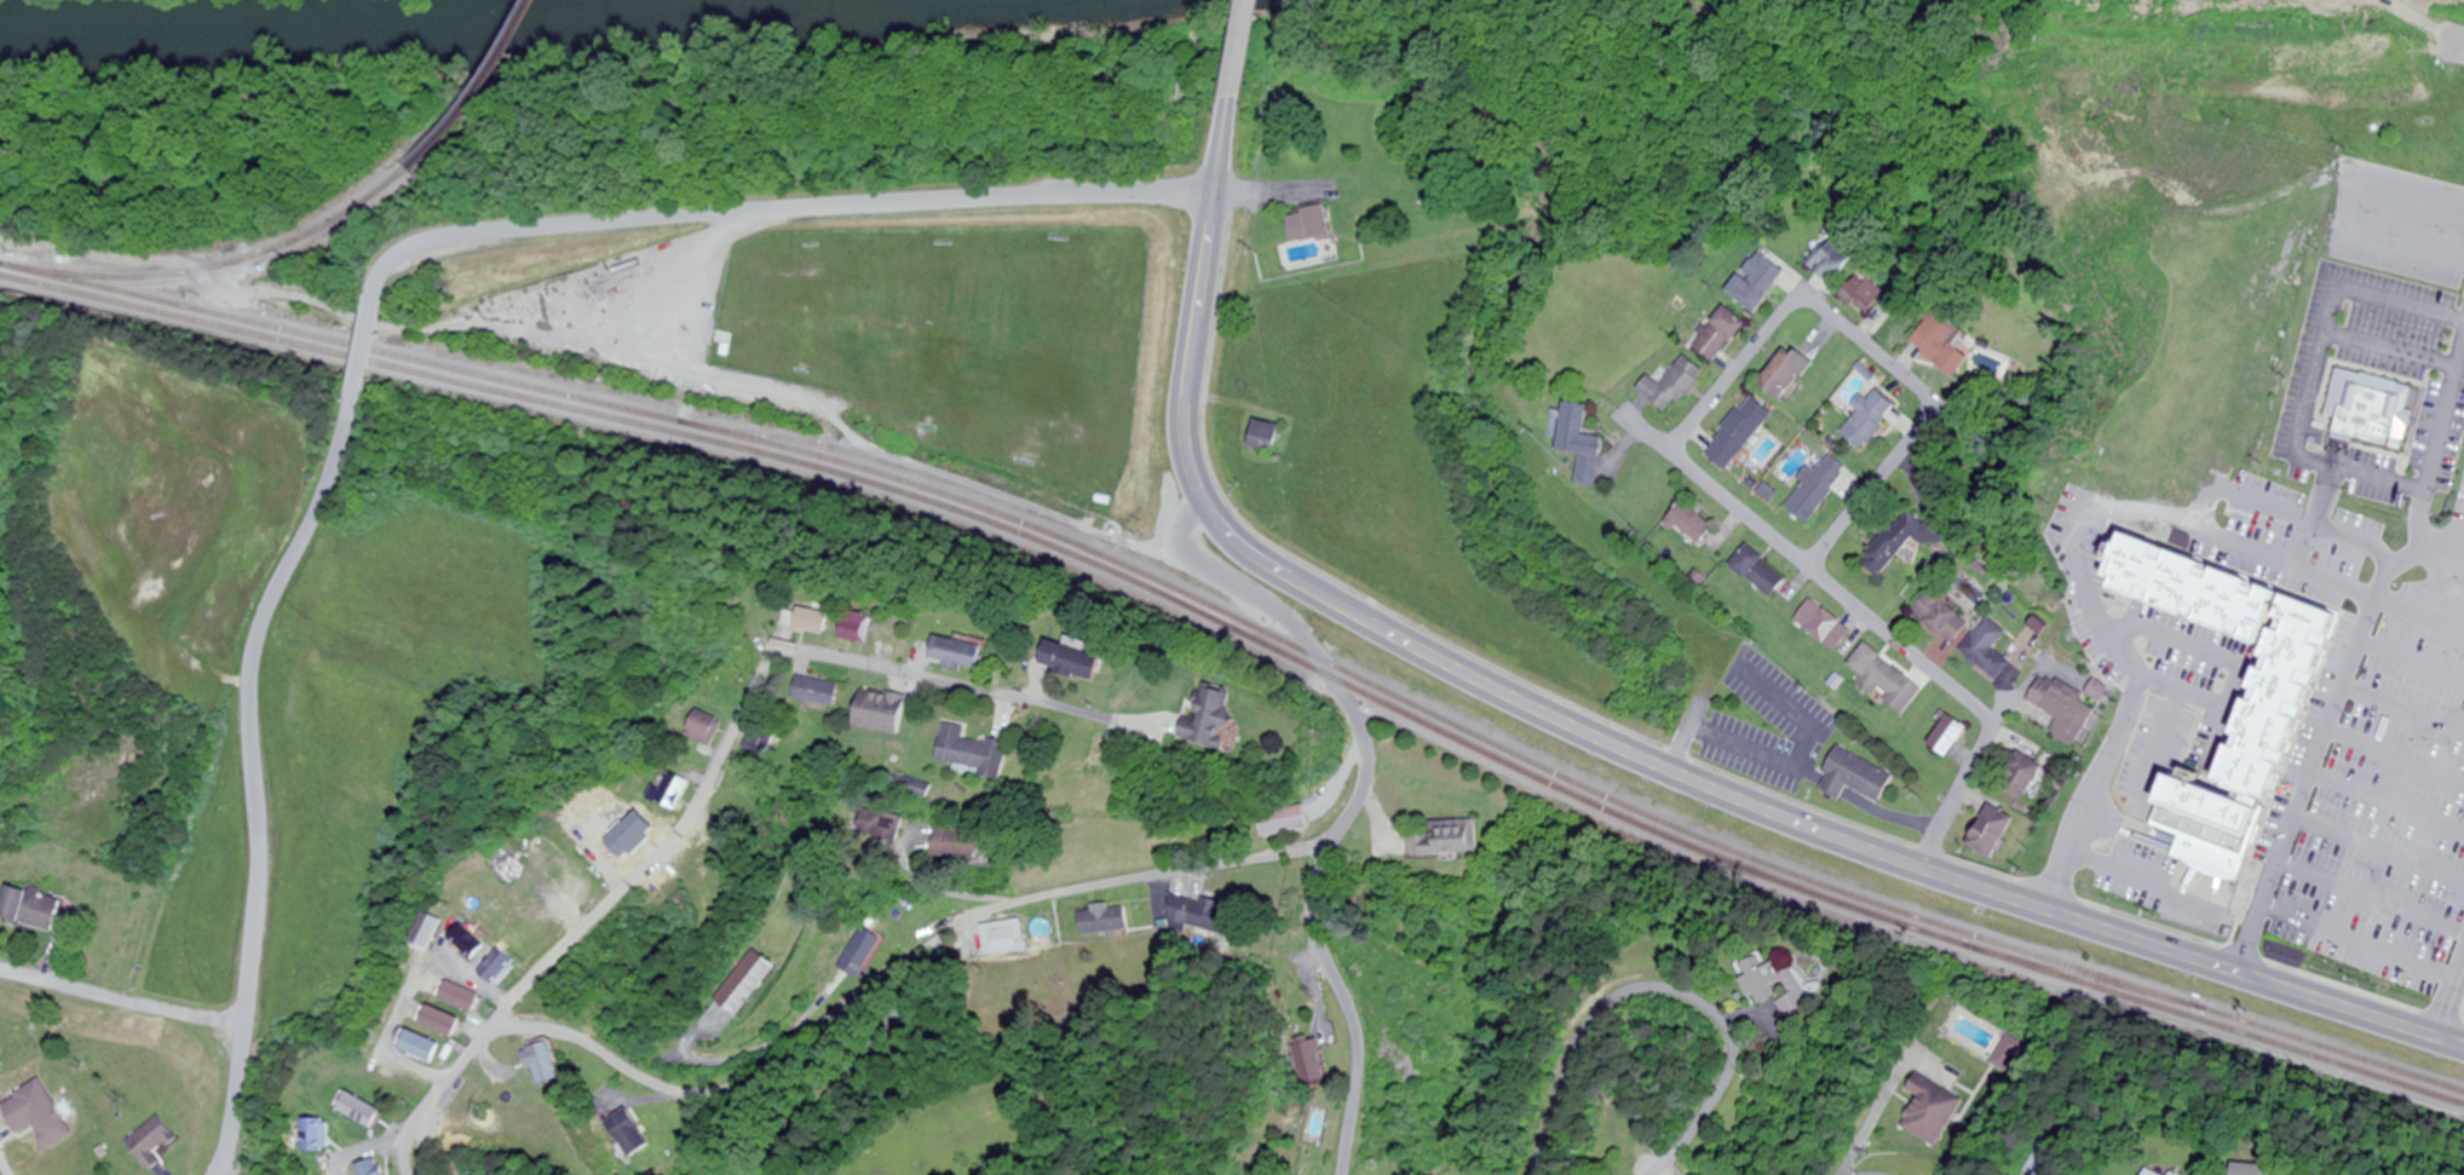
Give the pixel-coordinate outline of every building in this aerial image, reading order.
[(1296,214),(1301,244),(1341,238),(1336,207),(1296,214)] [(1813,264),(1835,285),(1869,249),(1860,240),(1851,250),(1837,238),(1813,264)] [(1732,294),(1761,314),(1791,272),(1762,252),(1732,294)] [(1849,297),(1874,317),(1892,295),(1867,275),(1849,297)] [(1704,335),(1707,339),(1699,347),(1715,364),(1752,327),(1732,307),(1704,335)] [(1963,348),(1973,335),(1941,311),(1916,344),(1961,378),(1976,357),(1963,348)] [(1765,382),(1787,402),(1820,365),(1805,352),(1801,356),(1794,350),(1765,382)] [(1666,387),(1653,377),(1642,391),(1671,413),(1680,400),(1687,405),(1711,373),(1689,357),(1666,387)] [(2347,378),(2422,398),(2416,420),(2425,422),(2422,438),(2418,437),(2410,468),(2341,450),(2347,428),(2333,425),(2347,378)] [(1867,395),(1858,406),(1864,411),(1846,434),(1867,451),(1902,407),(1881,391),(1874,400),(1867,395)] [(1731,471),(1778,414),(1756,396),(1709,453),(1731,471)] [(1563,451),(1584,454),(1580,481),(1600,484),(1607,438),(1589,436),(1593,406),(1569,403),(1563,451)] [(1251,447),(1276,455),(1284,428),(1259,420),(1251,447)] [(1810,524),(1853,469),(1834,455),(1820,472),(1812,466),(1800,482),(1806,486),(1789,507),(1810,524)] [(1671,523),(1704,547),(1719,527),(1685,503),(1671,523)] [(1917,536),(1938,552),(1950,537),(1911,506),(1865,565),(1883,579),(1917,536)] [(1774,598),(1790,578),(1749,547),(1733,567),(1774,598)] [(1949,603),(1954,597),(1940,583),(1915,609),(1952,646),(1972,626),(1949,603)] [(1797,621),(1837,654),(1854,632),(1815,600),(1797,621)] [(834,637),(837,614),(807,609),(804,632),(834,637)] [(849,641),(877,645),(882,616),(854,612),(849,641)] [(1998,682),(2014,665),(1996,649),(2010,634),(1992,618),(1963,650),(1998,682)] [(986,673),(992,647),(944,637),(939,663),(986,673)] [(1047,666),(1104,683),(1112,658),(1054,641),(1047,666)] [(1905,717),(1926,689),(1867,645),(1850,667),(1865,678),(1862,682),(1885,699),(1883,701),(1905,717)] [(2046,675),(2031,702),(2061,718),(2051,736),(2076,749),(2100,704),(2046,675)] [(850,687),(807,677),(802,700),(844,710),(850,687)] [(1188,742),(1237,752),(1249,695),(1215,688),(1208,721),(1193,718),(1188,742)] [(863,729),(908,737),(916,697),(870,689),(863,729)] [(719,748),(732,724),(708,711),(695,735),(719,748)] [(1947,760),(1928,745),(1951,715),(1970,728),(1947,760)] [(973,728),(950,725),(944,767),(1011,777),(1016,746),(971,740),(973,728)] [(1849,788),(1882,805),(1896,776),(1841,748),(1819,790),(1842,801),(1849,788)] [(2047,769),(2023,753),(2000,786),(2024,803),(2047,769)] [(663,786),(657,799),(684,813),(699,783),(678,773),(670,790),(663,786)] [(1267,838),(1314,831),(1311,808),(1264,815),(1267,838)] [(1991,860),(1970,847),(1993,808),(2015,822),(1991,860)] [(1479,821),(1430,823),(1430,836),(1411,836),(1412,856),(1480,855),(1479,821)] [(634,871),(662,844),(642,824),(614,852),(634,871)] [(938,860),(985,860),(985,831),(938,831),(938,860)] [(5,918),(60,934),(70,900),(15,885),(5,918)] [(1166,922),(1227,937),(1232,913),(1218,910),(1219,905),(1173,894),(1166,922)] [(1081,937),(1128,932),(1125,905),(1091,909),(1091,912),(1078,914),(1081,937)] [(422,941),(438,951),(453,923),(437,914),(422,941)] [(982,926),(986,957),(1027,952),(1023,920),(982,926)] [(496,946),(473,925),(460,939),(483,960),(496,946)] [(856,977),(888,946),(872,929),(839,960),(856,977)] [(529,966),(511,949),(489,972),(507,989),(529,966)] [(723,1002),(746,1019),(784,968),(761,951),(723,1002)] [(1812,970),(1798,976),(1793,964),(1777,971),(1772,960),(1751,968),(1777,1031),(1829,1010),(1812,970)] [(483,1015),(491,997),(457,982),(449,999),(483,1015)] [(470,1021),(437,1007),(429,1024),(463,1039),(470,1021)] [(409,1051),(442,1064),(449,1044),(416,1032),(409,1051)] [(1294,1042),(1299,1086),(1325,1083),(1320,1039),(1294,1042)] [(550,1087),(569,1080),(557,1043),(538,1050),(550,1087)] [(42,1065),(0,1080),(0,1092),(46,1075),(42,1065)] [(1905,1129),(1940,1148),(1965,1100),(1920,1075),(1910,1092),(1921,1098),(1905,1129)] [(344,1112),(380,1130),(389,1111),(354,1093),(344,1112)] [(634,1159),(655,1147),(633,1110),(612,1122),(634,1159)] [(157,1155),(181,1138),(165,1117),(131,1142),(153,1172),(163,1164),(157,1155)] [(333,1152),(333,1121),(308,1121),(308,1152),(333,1152)] [(2071,1150),(2052,1139),(2034,1172),(2040,1174),(2058,1174),(2071,1150)] [(385,1159),(363,1167),(366,1174),(392,1174),(385,1159)]
